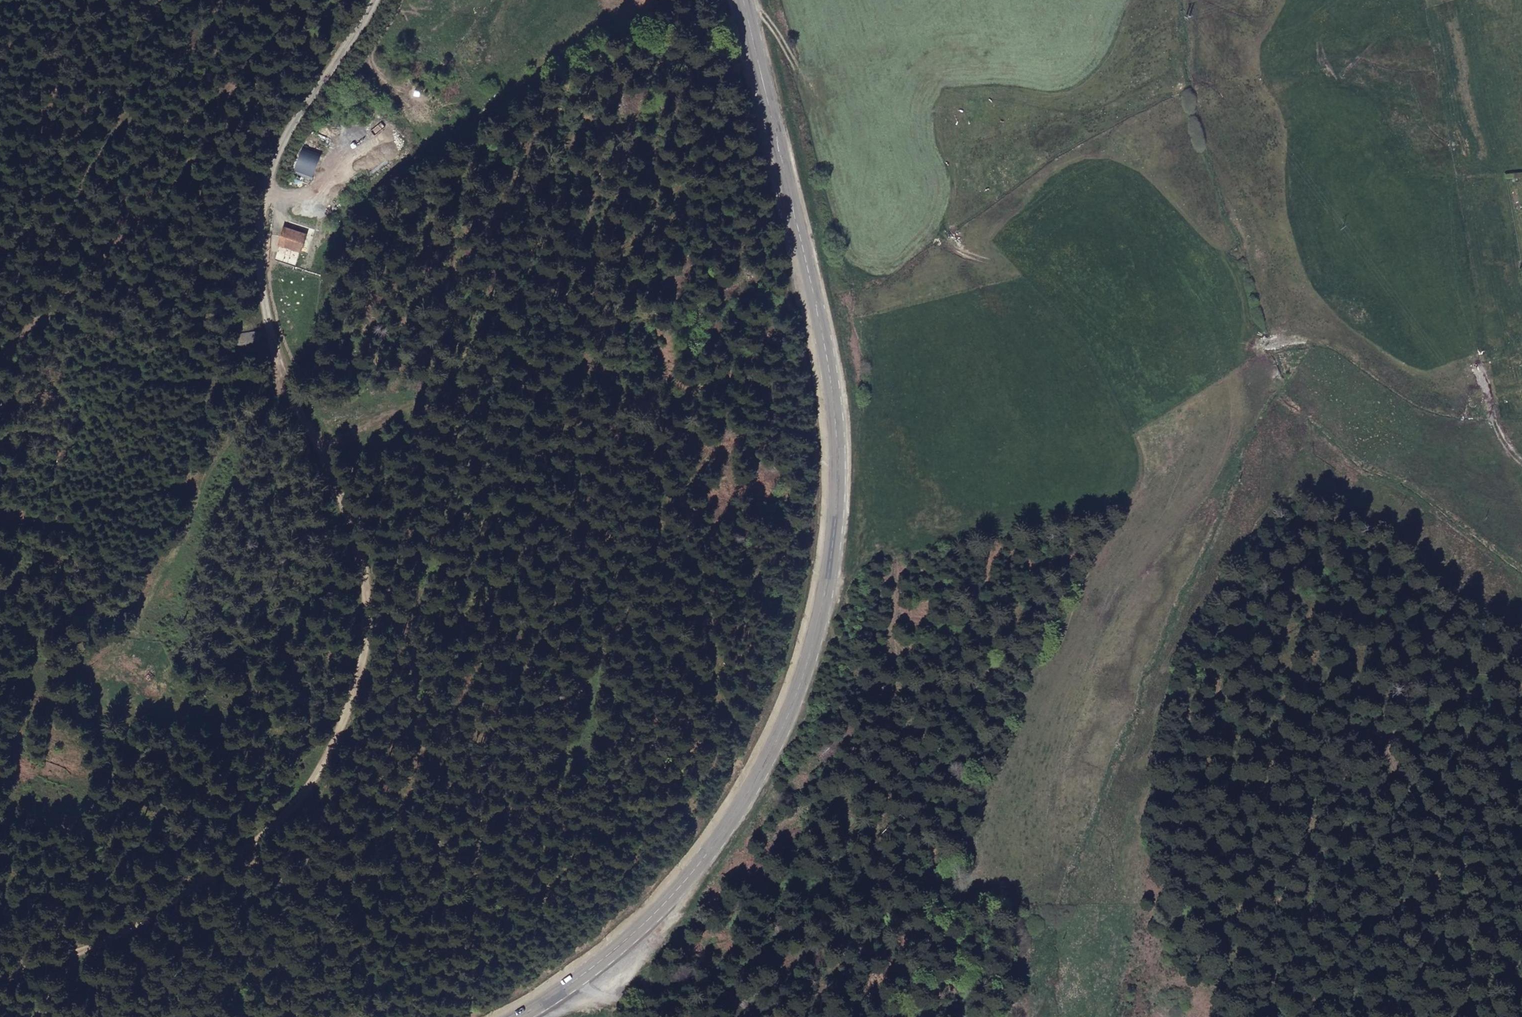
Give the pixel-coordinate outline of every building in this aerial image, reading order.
[(304,235),(285,228),(280,245),(299,252),(304,235)] [(237,345),(255,342),(259,338),(258,333),(254,331),(235,334),(237,345)]
